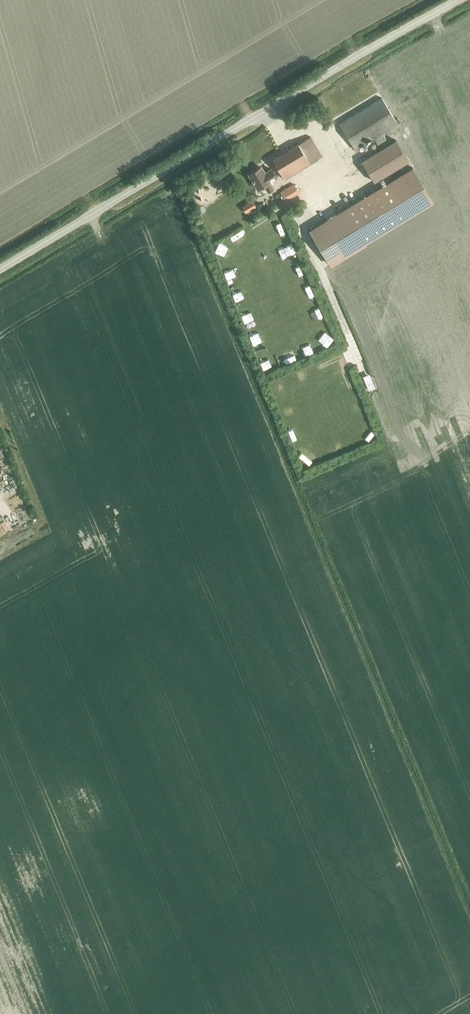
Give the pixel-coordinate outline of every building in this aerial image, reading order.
[(377,144),(386,138),(382,132),(397,123),(382,97),(339,123),(355,149),(373,138),(377,144)] [(272,159),(284,179),(322,156),(310,136),(272,159)] [(361,160),(374,180),(409,160),(396,139),(361,160)] [(270,169),(264,172),(260,166),(248,174),(257,188),(263,184),(267,192),(272,189),(269,183),(276,179),(270,169)] [(311,226),(332,262),(433,201),(413,167),(311,226)] [(280,191),(285,200),(299,191),(293,183),(280,191)] [(242,207),(245,213),(255,206),(252,200),(242,207)] [(285,238),(288,249),(297,246),(294,236),(285,238)] [(358,379),(353,369),(347,372),(352,382),(358,379)] [(370,376),(364,378),(368,389),(374,386),(370,376)] [(366,393),(355,397),(359,406),(369,402),(366,393)]
